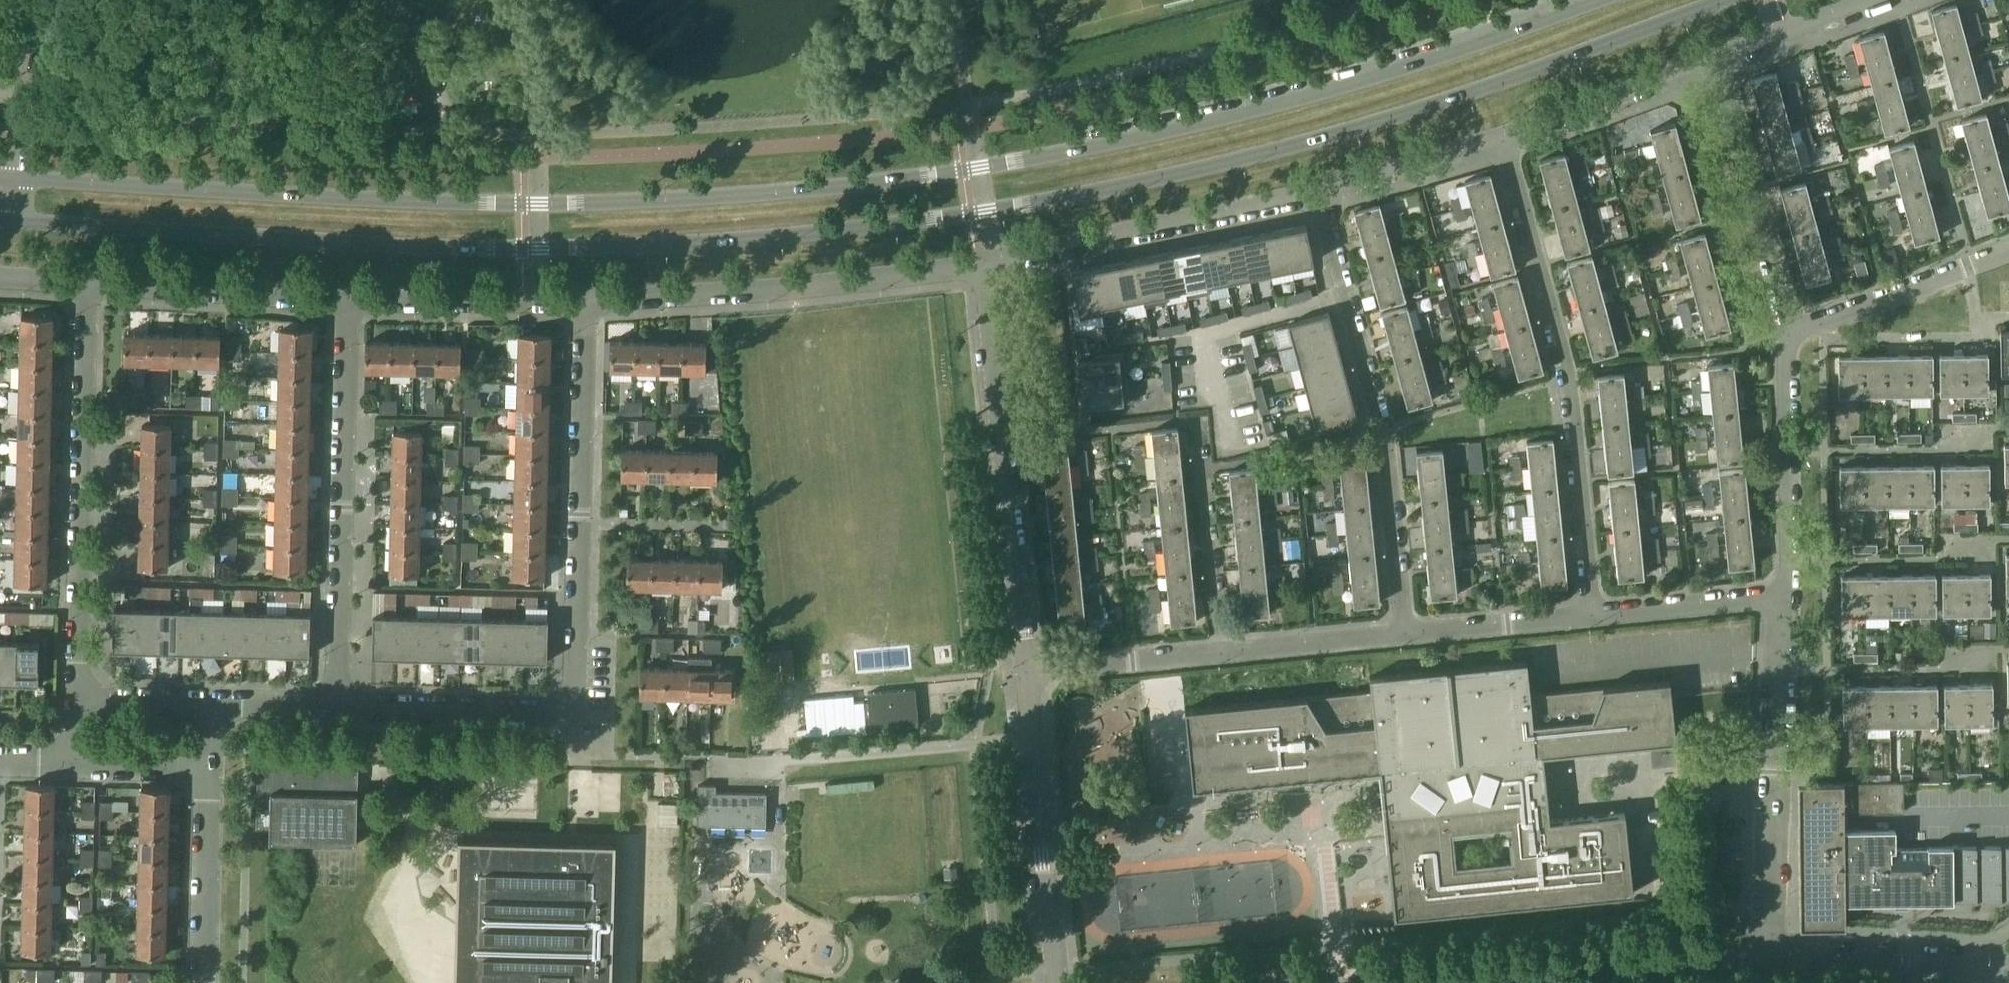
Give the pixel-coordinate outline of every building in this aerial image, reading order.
[(1930,11),(1937,34),(1962,27),(1955,4),(1930,11)] [(1968,15),(1969,25),(1979,23),(1976,12),(1968,15)] [(1979,23),(1969,25),(1970,26),(1974,37),(1982,34),(1979,23)] [(1899,76),(1910,73),(1896,25),(1884,28),(1899,76)] [(1962,27),(1937,34),(1943,58),(1968,51),(1962,27)] [(1858,38),(1864,62),(1889,55),(1883,31),(1858,38)] [(1968,51),(1943,58),(1949,81),(1974,74),(1968,51)] [(1853,53),(1844,56),(1847,66),(1856,64),(1853,53)] [(1889,55),(1864,62),(1871,85),(1896,78),(1889,55)] [(1980,61),(1982,72),(1992,69),(1989,59),(1980,61)] [(1856,64),(1847,66),(1850,78),(1859,75),(1857,64),(1856,64)] [(1992,69),(1982,72),(1986,83),(1995,81),(1992,69)] [(1750,79),(1756,103),(1781,96),(1775,73),(1750,79)] [(1899,77),(1904,99),(1916,96),(1911,74),(1899,77)] [(1974,74),(1949,81),(1956,105),(1981,99),(1974,74)] [(1896,78),(1871,85),(1877,108),(1902,101),(1896,78)] [(1787,83),(1789,94),(1799,91),(1796,81),(1787,83)] [(1799,91),(1789,94),(1793,105),(1802,103),(1799,91)] [(1781,96),(1756,103),(1763,126),(1788,120),(1781,96)] [(1865,100),(1856,102),(1859,113),(1869,110),(1865,100)] [(1902,101),(1877,108),(1884,133),(1909,126),(1902,101)] [(1869,110),(1859,113),(1863,124),(1871,122),(1869,111),(1869,110)] [(1960,120),(1967,144),(1992,137),(1985,114),(1960,120)] [(1788,120),(1763,126),(1769,150),(1794,143),(1788,120)] [(1999,135),(2008,133),(2008,132),(2006,122),(1998,125),(1999,135)] [(1649,130),(1656,155),(1681,148),(1674,124),(1649,130)] [(1800,129),(1802,141),(1812,138),(1809,127),(1800,129)] [(1999,135),(2000,136),(2004,147),(2008,145),(2008,133),(1999,135)] [(1992,137),(1967,144),(1973,168),(1998,161),(1992,137)] [(1812,138),(1802,141),(1806,151),(1815,149),(1812,138)] [(1888,147),(1894,171),(1919,164),(1913,141),(1888,147)] [(1794,143),(1769,150),(1775,174),(1800,167),(1794,143)] [(1644,146),(1635,148),(1638,160),(1648,157),(1644,146)] [(1681,148),(1656,155),(1662,178),(1687,171),(1681,148)] [(1539,160),(1545,185),(1570,178),(1564,154),(1539,160)] [(1648,157),(1638,160),(1641,170),(1650,168),(1648,157)] [(1998,161),(1973,168),(1979,191),(2004,184),(1998,161)] [(1578,175),(1578,176),(1588,173),(1585,162),(1576,164),(1578,175)] [(1882,163),(1874,165),(1877,176),(1886,173),(1882,163)] [(1919,164),(1894,171),(1900,194),(1925,188),(1919,164)] [(1687,171),(1662,178),(1669,201),(1694,194),(1687,171)] [(1588,173),(1578,176),(1582,186),(1591,184),(1588,173)] [(1886,173),(1877,176),(1880,187),(1888,185),(1886,174),(1886,173)] [(1464,181),(1470,204),(1496,197),(1489,174),(1464,181)] [(1570,178),(1545,185),(1552,208),(1577,201),(1570,178)] [(1780,189),(1786,213),(1811,206),(1805,182),(1780,189)] [(1979,191),(1986,215),(2008,209),(2008,201),(2004,184),(1979,191)] [(1925,188),(1900,194),(1907,217),(1932,211),(1925,188)] [(1817,193),(1819,204),(1829,201),(1826,190),(1817,193)] [(1656,192),(1648,194),(1651,206),(1661,203),(1660,203),(1656,192)] [(1694,194),(1669,201),(1675,225),(1700,218),(1694,194)] [(1459,196),(1450,199),(1453,209),(1463,206),(1459,196)] [(1496,197),(1470,204),(1477,227),(1502,221),(1496,197)] [(1577,201),(1552,208),(1558,231),(1583,224),(1577,201)] [(1829,201),(1819,204),(1823,215),(1832,212),(1829,201)] [(1661,203),(1651,206),(1654,216),(1662,214),(1661,203)] [(1354,211),(1360,234),(1385,227),(1379,204),(1354,211)] [(1463,206),(1453,209),(1456,221),(1465,218),(1463,207),(1463,206)] [(1811,206),(1786,213),(1792,236),(1817,229),(1811,206)] [(1591,222),(1601,219),(1598,208),(1589,211),(1591,222)] [(1895,209),(1886,212),(1889,222),(1899,220),(1895,209)] [(1932,211),(1907,217),(1913,242),(1938,235),(1932,211)] [(1391,215),(1393,225),(1402,223),(1400,212),(1391,215)] [(1601,219),(1591,222),(1595,233),(1603,230),(1601,219)] [(1899,220),(1889,222),(1892,234),(1901,231),(1899,220)] [(1502,221),(1477,227),(1483,250),(1508,244),(1502,221)] [(1402,223),(1393,225),(1393,226),(1397,237),(1405,234),(1402,223)] [(1313,262),(1305,224),(1284,229),(1291,266),(1313,262)] [(1583,224),(1558,231),(1564,255),(1589,248),(1583,224)] [(1385,227),(1360,234),(1366,257),(1391,251),(1385,227)] [(1291,266),(1284,229),(1262,233),(1270,270),(1291,266)] [(1817,229),(1792,236),(1799,259),(1824,252),(1817,229)] [(1270,270),(1262,233),(1241,237),(1249,275),(1270,270)] [(1679,240),(1685,264),(1710,257),(1704,233),(1679,240)] [(1249,275),(1241,237),(1220,242),(1227,279),(1228,284),(1250,279),(1249,275)] [(1829,239),(1831,250),(1841,248),(1838,237),(1829,239)] [(1227,279),(1220,242),(1198,246),(1206,283),(1227,279)] [(1472,243),(1463,245),(1466,255),(1475,252),(1472,243)] [(1508,244),(1483,250),(1490,275),(1515,269),(1508,244)] [(1206,283),(1198,246),(1177,250),(1185,288),(1206,283)] [(1841,248),(1831,250),(1835,261),(1844,259),(1841,248)] [(1185,288),(1177,250),(1156,254),(1163,292),(1185,288)] [(1895,250),(1883,253),(1887,266),(1898,263),(1895,250)] [(1391,251),(1366,257),(1372,280),(1397,274),(1391,251)] [(1475,252),(1466,255),(1469,267),(1478,264),(1476,253),(1475,252)] [(1824,252),(1799,259),(1805,283),(1830,277),(1824,252)] [(1163,292),(1156,254),(1134,259),(1142,296),(1163,292)] [(1566,262),(1573,287),(1598,280),(1591,256),(1566,262)] [(1674,256),(1665,258),(1668,269),(1678,266),(1674,256)] [(1710,257),(1685,264),(1692,287),(1717,281),(1710,257)] [(1142,296),(1134,259),(1113,263),(1121,305),(1143,301),(1142,296)] [(1403,261),(1405,271),(1415,269),(1412,259),(1403,261)] [(1459,285),(1452,261),(1444,263),(1450,287),(1459,285)] [(1121,305),(1113,263),(1092,267),(1101,314),(1122,310),(1121,305)] [(1604,266),(1606,278),(1615,275),(1612,264),(1604,266)] [(1678,266),(1668,269),(1671,280),(1680,278),(1678,266)] [(1101,314),(1092,267),(1070,271),(1074,290),(1070,291),(1071,307),(1077,306),(1080,319),(1101,314)] [(1415,269),(1405,271),(1405,272),(1409,283),(1418,281),(1415,269)] [(1397,274),(1372,280),(1379,305),(1404,298),(1397,274)] [(1615,275),(1606,278),(1610,288),(1618,286),(1615,275)] [(1492,282),(1498,306),(1523,299),(1517,276),(1492,282)] [(1598,280),(1573,287),(1579,310),(1604,303),(1598,280)] [(1717,281),(1692,287),(1698,309),(1723,302),(1717,281)] [(1311,296),(1309,288),(1296,292),(1298,300),(1311,296)] [(1298,300),(1296,292),(1282,295),(1284,304),(1298,300)] [(1487,298),(1478,300),(1481,311),(1491,308),(1487,298)] [(1270,307),(1267,299),(1254,303),(1256,311),(1270,307)] [(1523,299),(1498,306),(1504,329),(1529,322),(1523,299)] [(1445,301),(1438,303),(1441,315),(1448,313),(1445,301)] [(1686,302),(1677,304),(1680,314),(1690,311),(1686,302)] [(1723,302),(1698,309),(1705,334),(1730,328),(1723,302)] [(1256,311),(1254,303),(1240,307),(1243,315),(1256,311)] [(1604,303),(1579,310),(1585,333),(1610,326),(1604,303)] [(1381,312),(1388,336),(1413,329),(1406,305),(1381,312)] [(1491,308),(1481,311),(1484,322),(1493,320),(1491,309),(1491,308)] [(1616,313),(1618,324),(1628,321),(1625,310),(1616,313)] [(1228,319),(1226,311),(1212,314),(1214,323),(1228,319)] [(1690,311),(1680,314),(1683,326),(1692,324),(1690,313),(1690,311)] [(1334,334),(1328,313),(1287,324),(1293,345),(1334,334)] [(1214,323),(1212,314),(1199,318),(1201,326),(1214,323)] [(1418,316),(1420,327),(1430,325),(1427,314),(1418,316)] [(21,316),(20,341),(52,342),(53,317),(21,316)] [(1628,321),(1618,324),(1622,335),(1631,332),(1628,321)] [(1184,322),(1170,325),(1172,333),(1186,330),(1184,322)] [(1529,322),(1504,329),(1511,353),(1536,346),(1529,322)] [(1172,333),(1170,325),(1157,328),(1158,336),(1172,333)] [(1430,325),(1420,327),(1424,338),(1433,336),(1430,325)] [(1610,326),(1585,333),(1592,357),(1617,350),(1610,326)] [(280,328),(279,353),(311,354),(311,328),(280,328)] [(1413,329),(1388,336),(1394,359),(1419,352),(1413,329)] [(1999,330),(2000,374),(2008,374),(2008,330),(1999,330)] [(1142,331),(1128,332),(1128,340),(1142,339),(1142,331)] [(1128,340),(1128,332),(1114,333),(1115,341),(1115,342),(1128,340)] [(124,362),(148,363),(149,334),(124,334),(124,362)] [(173,335),(149,334),(148,363),(172,363),(173,335)] [(519,334),(518,359),(549,359),(550,334),(519,334)] [(1339,355),(1334,334),(1293,345),(1298,366),(1339,355)] [(196,335),(173,335),(172,363),(195,364),(196,335)] [(220,336),(196,335),(195,364),(219,364),(220,336)] [(52,342),(20,341),(20,366),(52,366),(52,342)] [(364,370),(389,371),(390,342),(365,341),(364,370)] [(609,369),(634,370),(634,341),(610,341),(609,369)] [(658,342),(634,341),(634,370),(657,370),(658,342)] [(1101,349),(1100,343),(1100,341),(1086,342),(1087,350),(1101,349)] [(413,343),(390,342),(389,371),(412,371),(413,343)] [(681,342),(658,342),(657,370),(681,371),(681,342)] [(706,343),(681,342),(681,371),(705,371),(706,343)] [(241,343),(239,343),(226,343),(226,351),(241,352),(241,343)] [(436,343),(413,343),(412,371),(436,372),(436,343)] [(461,344),(436,343),(436,372),(460,372),(461,344)] [(1253,356),(1249,343),(1241,345),(1245,358),(1253,356)] [(1499,344),(1490,346),(1493,357),(1503,355),(1499,344)] [(1536,346),(1511,353),(1517,377),(1542,370),(1536,346)] [(483,349),(480,349),(467,349),(467,357),(482,358),(483,349)] [(241,360),(241,352),(226,351),(225,360),(241,360)] [(1126,379),(1123,352),(1095,355),(1096,360),(1076,362),(1079,384),(1126,379)] [(1419,352),(1394,359),(1400,383),(1425,376),(1419,352)] [(311,354),(279,353),(279,378),(310,378),(311,354)] [(1962,354),(1939,355),(1939,393),(1963,393),(1962,354)] [(1987,393),(1987,359),(1987,354),(1962,354),(1963,393),(1986,393),(1987,393)] [(1345,376),(1339,355),(1298,366),(1304,387),(1345,376)] [(1503,355),(1493,357),(1496,368),(1505,366),(1503,355)] [(1862,356),(1861,356),(1862,394),(1884,394),(1884,355),(1869,355),(1862,356)] [(1885,355),(1884,355),(1884,394),(1908,394),(1907,355),(1892,355),(1885,355)] [(1908,355),(1907,355),(1908,394),(1932,393),(1931,355),(1915,355),(1908,355)] [(1256,370),(1253,356),(1245,358),(1248,372),(1256,370)] [(1839,356),(1837,356),(1838,394),(1862,394),(1861,356),(1846,356),(1839,356)] [(482,366),(482,358),(467,357),(466,366),(482,366)] [(549,359),(518,359),(517,383),(549,384),(549,359)] [(1995,359),(1987,359),(1987,393),(1986,393),(1988,394),(1988,401),(1996,401),(1995,359)] [(1431,363),(1433,374),(1442,371),(1439,360),(1431,363)] [(1170,375),(1169,361),(1160,362),(1162,376),(1170,375)] [(1707,365),(1709,390),(1735,388),(1733,363),(1707,365)] [(52,366),(20,366),(19,390),(51,391),(52,366)] [(1442,371),(1433,374),(1437,384),(1445,382),(1442,371)] [(1597,376),(1599,401),(1625,399),(1623,374),(1597,376)] [(1171,388),(1170,375),(1162,376),(1163,389),(1171,388)] [(1351,397),(1345,376),(1304,387),(1310,408),(1351,397)] [(1425,376),(1400,383),(1407,407),(1432,400),(1425,376)] [(310,378),(279,378),(278,402),(309,403),(310,378)] [(1130,379),(1126,379),(1079,384),(1081,406),(1133,401),(1130,379)] [(1700,380),(1691,381),(1692,392),(1702,391),(1700,380)] [(549,384),(517,383),(517,407),(548,408),(549,384)] [(1264,398),(1260,384),(1252,386),(1256,400),(1264,398)] [(1633,397),(1633,398),(1643,397),(1642,385),(1633,386),(1633,397)] [(1735,388),(1709,390),(1712,414),(1738,412),(1735,388)] [(51,391),(19,390),(19,414),(50,415),(51,391)] [(240,391),(237,391),(225,391),(224,401),(240,401),(240,391)] [(1702,391),(1692,392),(1693,403),(1702,403),(1702,391)] [(138,406),(147,406),(147,393),(139,393),(138,406)] [(156,394),(147,393),(147,406),(156,407),(156,394)] [(185,407),(194,408),(194,395),(186,395),(185,407)] [(194,395),(194,408),(203,408),(203,395),(194,395)] [(480,398),(478,398),(466,397),(465,406),(480,407),(480,398)] [(1357,419),(1351,397),(1310,408),(1316,430),(1357,419)] [(1643,397),(1633,398),(1635,409),(1644,408),(1643,397)] [(1268,411),(1264,398),(1256,400),(1259,413),(1268,411)] [(1625,399),(1599,401),(1602,425),(1628,423),(1625,399)] [(379,413),(388,413),(388,400),(379,400),(379,413)] [(397,400),(388,400),(388,413),(397,413),(397,400)] [(426,414),(434,414),(435,401),(427,401),(426,414)] [(444,401),(435,401),(434,414),(444,414),(444,401)] [(624,414),(632,414),(633,401),(624,401),(624,414)] [(642,401),(633,401),(632,414),(641,414),(642,401)] [(309,403),(278,402),(277,426),(309,427),(309,403)] [(671,415),(680,415),(680,402),(671,402),(671,415)] [(689,402),(680,402),(680,415),(688,415),(689,402)] [(480,415),(480,407),(465,406),(465,414),(480,415)] [(548,408),(517,407),(516,431),(548,432),(548,408)] [(1963,411),(1952,411),(1952,419),(1963,419),(1963,411)] [(1976,411),(1963,411),(1963,419),(1976,419),(1976,411)] [(1738,412),(1712,414),(1714,438),(1740,435),(1738,412)] [(50,415),(19,414),(18,438),(50,439),(50,415)] [(1273,432),(1269,419),(1261,421),(1265,434),(1273,432)] [(638,433),(647,433),(647,420),(638,420),(638,433)] [(655,420),(647,420),(647,433),(655,433),(655,420)] [(685,434),(694,434),(694,421),(685,421),(685,434)] [(702,421),(694,421),(694,434),(702,434),(702,421)] [(1628,423),(1602,425),(1604,450),(1630,447),(1628,423)] [(142,424),(141,449),(170,450),(170,425),(142,424)] [(309,427),(277,426),(277,450),(308,451),(309,427)] [(1151,430),(1153,455),(1179,453),(1177,428),(1151,430)] [(1704,428),(1695,428),(1697,440),(1707,439),(1704,428)] [(393,431),(392,455),(421,456),(421,431),(393,431)] [(548,432),(516,431),(515,455),(547,456),(548,432)] [(1638,445),(1638,447),(1648,446),(1647,433),(1638,434),(1638,445)] [(1740,435),(1714,438),(1717,463),(1743,460),(1740,435)] [(50,439),(18,438),(17,462),(49,463),(50,439)] [(1554,463),(1552,438),(1526,441),(1528,466),(1554,463)] [(239,439),(236,439),(223,439),(223,449),(238,449),(239,439)] [(1041,441),(1043,467),(1069,464),(1066,439),(1041,441)] [(1480,439),(1466,440),(1470,471),(1484,469),(1480,439)] [(1707,439),(1697,440),(1698,451),(1707,450),(1707,439)] [(205,441),(204,451),(217,451),(218,442),(205,441)] [(479,445),(477,445),(464,445),(464,454),(479,454),(479,445)] [(1143,445),(1134,445),(1135,457),(1145,456),(1143,445)] [(1648,446),(1638,447),(1640,457),(1649,456),(1648,446)] [(1630,447),(1604,450),(1607,474),(1633,471),(1630,447)] [(445,448),(445,456),(458,457),(458,448),(445,448)] [(170,450),(141,449),(141,473),(169,474),(170,450)] [(238,457),(238,449),(223,449),(223,456),(238,457)] [(621,478),(645,479),(646,450),(621,449),(621,478)] [(1416,452),(1418,476),(1444,473),(1442,449),(1416,452)] [(308,451),(277,450),(276,474),(308,474),(308,451)] [(670,451),(646,450),(645,479),(669,479),(670,451)] [(1077,462),(1077,463),(1087,462),(1086,450),(1077,451),(1077,462)] [(217,451),(204,451),(204,459),(217,459),(217,451)] [(693,451),(670,451),(669,479),(692,480),(693,451)] [(717,452),(693,451),(692,480),(716,480),(717,452)] [(1179,453),(1153,455),(1156,479),(1182,477),(1179,453)] [(479,463),(479,454),(464,454),(464,462),(479,463)] [(421,456),(392,455),(392,479),(420,480),(421,456)] [(547,456),(515,455),(515,479),(546,480),(547,456)] [(458,457),(445,456),(445,465),(458,465),(458,457)] [(1145,456),(1135,457),(1136,468),(1145,467),(1145,456)] [(1518,456),(1509,456),(1510,468),(1520,467),(1518,456)] [(1339,460),(1341,484),(1367,482),(1364,457),(1339,460)] [(49,463),(17,462),(17,486),(48,487),(49,463)] [(1087,462),(1077,463),(1079,474),(1088,473),(1087,462)] [(1554,463),(1528,466),(1531,489),(1557,487),(1554,463)] [(1069,464),(1043,467),(1046,491),(1071,488),(1069,464)] [(1972,465),(1964,465),(1965,503),(1989,503),(1988,464),(1972,465)] [(1885,465),(1862,466),(1863,504),(1886,504),(1885,465)] [(1908,465),(1885,465),(1886,504),(1909,504),(1908,465)] [(1933,465),(1908,465),(1909,504),(1933,504),(1933,465)] [(1942,465),(1940,465),(1941,503),(1965,503),(1964,465),(1949,465),(1942,465)] [(1862,466),(1839,466),(1839,505),(1863,504),(1862,466)] [(1520,467),(1510,468),(1511,479),(1520,478),(1520,467)] [(1718,470),(1720,495),(1746,492),(1744,467),(1718,470)] [(1229,471),(1231,496),(1257,493),(1254,468),(1229,471)] [(1462,472),(1452,473),(1454,485),(1463,484),(1462,472)] [(169,474),(141,473),(140,497),(169,497),(169,474)] [(1444,473),(1418,476),(1421,500),(1446,498),(1444,473)] [(308,474),(276,474),(276,498),(307,499),(308,474)] [(1331,474),(1322,475),(1323,486),(1333,485),(1331,474)] [(1182,477),(1156,479),(1158,503),(1184,501),(1182,477)] [(1608,481),(1610,506),(1636,503),(1633,478),(1608,481)] [(420,480),(392,479),(391,503),(419,504),(420,480)] [(546,480),(515,479),(514,503),(546,504),(546,480)] [(1265,481),(1265,492),(1275,491),(1274,480),(1265,481)] [(1367,482),(1341,484),(1343,508),(1369,506),(1367,482)] [(1710,484),(1701,485),(1702,497),(1712,496),(1710,484)] [(1333,485),(1323,486),(1324,498),(1333,497),(1333,485)] [(48,487),(17,486),(16,511),(48,512),(48,487)] [(237,488),(235,488),(222,487),(222,497),(237,497),(237,488)] [(1557,487),(1531,489),(1533,513),(1559,510),(1557,487)] [(1071,488),(1046,491),(1048,514),(1074,512),(1071,488)] [(203,489),(203,498),(216,499),(216,489),(203,489)] [(1644,491),(1644,503),(1654,502),(1653,490),(1644,491)] [(1275,491),(1265,492),(1267,503),(1276,502),(1275,491)] [(1148,492),(1139,493),(1140,505),(1150,504),(1148,492)] [(1746,492),(1720,495),(1723,519),(1748,516),(1746,492)] [(1257,493),(1231,496),(1234,520),(1259,517),(1257,493)] [(478,494),(476,494),(463,494),(463,502),(478,503),(478,494)] [(444,495),(444,504),(457,505),(457,495),(444,495)] [(1712,496),(1702,497),(1703,508),(1712,507),(1712,496)] [(169,497),(140,497),(140,521),(168,522),(169,497)] [(237,505),(237,497),(222,497),(222,505),(237,505)] [(307,499),(276,498),(275,522),(306,522),(307,499)] [(1082,510),(1082,511),(1092,510),(1091,498),(1082,499),(1082,510)] [(1446,498),(1421,500),(1423,524),(1449,521),(1446,498)] [(1184,501),(1158,503),(1161,527),(1186,524),(1184,501)] [(478,511),(478,503),(463,502),(462,511),(478,511)] [(1654,502),(1644,503),(1646,514),(1655,513),(1654,502)] [(419,504),(391,503),(391,527),(419,528),(419,504)] [(546,504),(514,503),(513,528),(545,528),(546,504)] [(1523,503),(1514,504),(1514,506),(1515,514),(1525,513),(1523,503)] [(1636,503),(1610,506),(1612,529),(1638,527),(1636,503)] [(457,505),(444,504),(444,512),(456,512),(457,505)] [(1150,504),(1140,505),(1141,516),(1150,515),(1150,504)] [(1369,506),(1343,508),(1346,532),(1372,530),(1369,506)] [(1514,506),(1506,507),(1507,515),(1515,514),(1514,506)] [(1457,510),(1457,520),(1467,519),(1466,509),(1457,510)] [(1092,510),(1082,511),(1084,522),(1093,521),(1092,510)] [(1559,510),(1533,513),(1536,537),(1561,535),(1559,510)] [(48,512),(16,511),(16,535),(47,536),(48,512)] [(1074,512),(1048,514),(1050,538),(1076,536),(1074,512)] [(1525,513),(1515,514),(1516,527),(1525,526),(1525,515),(1525,513)] [(1748,516),(1723,519),(1725,543),(1751,540),(1748,516)] [(1259,517),(1234,520),(1236,543),(1262,541),(1259,517)] [(1467,519),(1457,520),(1457,521),(1459,532),(1468,532),(1467,519)] [(1515,519),(1508,520),(1508,528),(1516,527),(1515,519)] [(2000,520),(2000,528),(2008,528),(2008,520),(2000,520)] [(168,522),(140,521),(139,544),(168,544),(168,522)] [(1449,521),(1423,524),(1425,548),(1451,546),(1449,521)] [(306,522),(275,522),(275,547),(306,547),(306,522)] [(1336,522),(1327,523),(1328,534),(1338,533),(1336,522)] [(1186,524),(1161,527),(1163,551),(1189,548),(1186,524)] [(419,528),(391,527),(390,551),(418,551),(419,528)] [(1638,527),(1612,529),(1615,553),(1641,551),(1638,527)] [(545,528),(513,528),(513,552),(545,553),(545,528)] [(1270,529),(1270,540),(1280,539),(1279,528),(1270,529)] [(1372,530),(1346,532),(1348,556),(1374,554),(1372,530)] [(1715,532),(1706,533),(1707,545),(1717,543),(1715,532)] [(1338,533),(1328,534),(1329,546),(1338,545),(1338,533)] [(47,536),(16,535),(15,559),(46,560),(47,536)] [(1561,535),(1536,537),(1538,561),(1564,559),(1561,535)] [(202,536),(202,545),(215,545),(215,536),(202,536)] [(236,536),(234,536),(221,536),(221,545),(236,546),(236,536)] [(1076,536),(1050,538),(1053,562),(1078,560),(1076,536)] [(1648,539),(1648,550),(1658,549),(1657,538),(1648,539)] [(1280,539),(1270,540),(1272,551),(1281,550),(1280,539)] [(1751,540),(1725,543),(1727,567),(1753,565),(1751,540)] [(1153,541),(1144,541),(1145,553),(1155,552),(1153,541)] [(1262,541),(1236,543),(1238,567),(1264,565),(1262,541)] [(443,542),(443,552),(455,552),(456,542),(443,542)] [(477,542),(475,542),(462,542),(461,551),(477,551),(477,542)] [(1490,542),(1476,544),(1476,551),(1491,550),(1490,542)] [(1717,543),(1707,545),(1708,556),(1717,555),(1717,543)] [(168,544),(139,544),(138,567),(167,568),(168,544)] [(215,545),(202,545),(202,553),(215,553),(215,545)] [(236,553),(236,546),(221,545),(221,553),(236,553)] [(1086,547),(1087,559),(1097,558),(1095,546),(1086,547)] [(1451,546),(1425,548),(1428,572),(1453,570),(1451,546)] [(306,547),(275,547),(274,571),(305,571),(306,547)] [(1189,548),(1163,551),(1165,575),(1191,572),(1189,548)] [(1658,549),(1648,550),(1650,561),(1659,561),(1658,549)] [(417,574),(418,551),(390,551),(389,573),(417,574)] [(476,560),(477,551),(461,551),(461,559),(476,560)] [(1528,551),(1519,552),(1520,563),(1530,562),(1528,551)] [(1641,551),(1615,553),(1617,579),(1643,576),(1641,551)] [(545,553),(513,552),(512,577),(544,578),(545,553)] [(1155,552),(1145,553),(1146,564),(1155,563),(1155,552)] [(1374,554),(1348,556),(1351,580),(1376,577),(1374,554)] [(626,587),(651,587),(652,559),(626,558),(626,587)] [(1097,558),(1087,559),(1089,570),(1098,569),(1097,558)] [(46,560),(15,559),(14,583),(46,584),(46,560)] [(675,559),(652,559),(651,587),(674,588),(675,559)] [(698,560),(675,559),(674,588),(697,588),(698,560)] [(1566,584),(1564,559),(1538,561),(1540,586),(1566,584)] [(722,561),(698,560),(697,588),(721,589),(722,561)] [(1078,560),(1053,562),(1055,587),(1081,584),(1078,560)] [(1530,562),(1520,563),(1521,575),(1530,574),(1530,562)] [(1264,565),(1238,567),(1241,591),(1266,589),(1264,565)] [(1472,568),(1462,569),(1464,580),(1473,579),(1472,568)] [(1340,570),(1331,571),(1333,582),(1343,581),(1340,570)] [(1453,570),(1428,572),(1430,597),(1456,595),(1453,570)] [(1191,572),(1165,575),(1168,599),(1194,596),(1191,572)] [(417,585),(417,574),(389,573),(389,584),(417,585)] [(1965,574),(1941,575),(1942,613),(1965,613),(1965,574)] [(1989,574),(1965,574),(1965,613),(1990,613),(1989,574)] [(1274,576),(1275,588),(1285,587),(1283,575),(1274,576)] [(1887,575),(1864,576),(1865,614),(1888,614),(1887,575)] [(1910,575),(1887,575),(1888,614),(1910,614),(1910,575)] [(1934,575),(1910,575),(1910,614),(1935,613),(1934,575)] [(1864,576),(1840,576),(1841,615),(1865,614),(1864,576)] [(1376,577),(1351,580),(1353,605),(1379,602),(1376,577)] [(1343,581),(1333,582),(1334,594),(1343,593),(1343,581)] [(1081,584),(1055,587),(1058,610),(1083,607),(1081,584)] [(137,596),(137,586),(125,586),(125,596),(137,596)] [(146,596),(158,596),(159,586),(146,586),(146,596)] [(170,587),(159,586),(158,596),(170,597),(170,587)] [(189,597),(201,597),(202,587),(189,587),(189,597)] [(214,588),(202,587),(201,597),(213,598),(214,588)] [(1285,587),(1275,588),(1277,599),(1286,598),(1285,587)] [(232,598),(244,599),(245,589),(233,588),(232,598)] [(1157,588),(1148,589),(1150,601),(1160,599),(1157,588)] [(257,589),(245,589),(244,599),(257,599),(257,589)] [(1266,589),(1241,591),(1243,616),(1269,613),(1266,589)] [(275,600),(288,600),(288,590),(276,590),(275,600)] [(300,590),(288,590),(288,600),(300,600),(300,590)] [(396,593),(384,592),(384,602),(396,603),(396,593)] [(417,593),(405,593),(405,603),(417,603),(417,593)] [(430,594),(417,593),(417,603),(429,604),(430,594)] [(460,594),(449,594),(448,604),(460,604),(460,594)] [(473,594),(460,594),(460,604),(473,604),(473,594)] [(1091,595),(1091,606),(1102,606),(1100,594),(1091,595)] [(504,595),(492,595),(492,605),(503,605),(504,595)] [(516,595),(504,595),(503,605),(516,606),(516,595)] [(537,596),(525,596),(525,606),(537,606),(537,596)] [(1194,596),(1168,599),(1170,623),(1196,621),(1194,596)] [(1160,599),(1150,601),(1151,612),(1160,611),(1160,599)] [(1102,606),(1091,606),(1094,618),(1103,617),(1102,606)] [(1083,607),(1058,610),(1060,634),(1086,632),(1083,607)] [(113,608),(112,650),(135,651),(136,609),(113,608)] [(158,609),(136,609),(135,651),(157,651),(158,609)] [(179,610),(158,609),(157,651),(178,652),(179,610)] [(201,611),(179,610),(178,652),(200,652),(201,611)] [(222,611),(201,611),(200,652),(221,653),(222,611)] [(244,612),(222,611),(221,653),(243,653),(244,612)] [(5,622),(17,623),(17,613),(5,612),(5,622)] [(266,612),(244,612),(243,653),(265,654),(266,612)] [(287,613),(266,612),(265,654),(286,654),(287,613)] [(29,613),(17,613),(17,623),(29,623),(29,613)] [(310,613),(287,613),(286,654),(309,655),(310,613)] [(371,657),(394,657),(395,616),(372,615),(371,657)] [(417,616),(395,616),(394,657),(416,658),(417,616)] [(438,617),(417,616),(416,658),(437,658),(438,617)] [(460,617),(438,617),(437,658),(459,659),(460,617)] [(482,618),(460,617),(459,659),(481,659),(482,618)] [(503,618),(482,618),(481,659),(502,660),(503,618)] [(525,619),(503,618),(502,660),(524,660),(525,619)] [(640,631),(649,631),(650,618),(641,618),(640,631)] [(658,619),(650,618),(649,631),(658,632),(658,619)] [(548,619),(525,619),(524,660),(547,661),(548,619)] [(688,632),(696,632),(696,620),(688,619),(688,632)] [(705,620),(696,620),(696,632),(705,633),(705,620)] [(1996,622),(1984,622),(1984,624),(1984,637),(1996,637),(1996,622)] [(656,650),(665,650),(665,638),(656,637),(656,650)] [(673,638),(665,638),(665,650),(673,651),(673,638)] [(703,651),(712,652),(713,639),(703,638),(703,651)] [(721,639),(713,639),(712,652),(720,652),(721,639)] [(0,641),(0,683),(15,683),(16,641),(0,641)] [(39,642),(16,641),(15,683),(38,684),(39,642)] [(1379,770),(1394,917),(1632,893),(1624,813),(1549,820),(1542,754),(1675,741),(1669,680),(1529,694),(1526,661),(1369,676),(1370,690),(1184,709),(1192,789),(1379,770)] [(639,695),(663,696),(664,668),(640,667),(639,695)] [(688,668),(664,668),(663,696),(687,697),(688,668)] [(712,669),(688,668),(687,697),(711,697),(712,669)] [(735,670),(712,669),(711,697),(735,698),(735,670)] [(1944,723),(1967,723),(1966,684),(1943,685),(1944,723)] [(1991,684),(1966,684),(1967,723),(1992,723),(1991,684)] [(1888,685),(1866,686),(1866,724),(1889,724),(1888,685)] [(1911,685),(1888,685),(1889,724),(1912,724),(1911,685)] [(1936,685),(1911,685),(1912,724),(1936,723),(1936,685)] [(1843,686),(1842,686),(1842,709),(1842,724),(1866,724),(1866,686),(1851,686),(1843,686)] [(837,705),(791,709),(793,737),(918,726),(915,688),(867,692),(868,708),(837,711),(837,705)] [(406,765),(374,766),(375,779),(408,778),(408,787),(496,784),(495,758),(406,761),(406,765)] [(356,844),(358,762),(257,760),(255,827),(269,827),(269,842),(356,844)] [(1944,768),(1931,768),(1931,781),(1944,781),(1944,768)] [(1867,781),(1867,773),(1855,774),(1855,782),(1867,781)] [(1879,781),(1879,773),(1867,773),(1867,781),(1879,781)] [(1967,773),(1957,773),(1957,781),(1967,781),(1967,773)] [(1981,773),(1967,773),(1967,781),(1981,781),(1981,773)] [(1911,774),(1899,774),(1899,782),(1912,781),(1911,774)] [(1710,775),(1695,777),(1696,787),(1711,786),(1710,775)] [(1928,847),(1894,848),(1894,830),(1844,830),(1843,810),(1844,810),(1844,812),(1950,811),(1950,831),(2008,830),(2008,780),(1981,781),(1967,781),(1957,781),(1912,781),(1899,782),(1873,782),(1862,782),(1797,783),(1799,927),(1845,927),(1844,901),(1845,901),(1845,902),(1890,902),(1894,906),(1907,906),(1912,902),(2008,901),(2008,846),(1928,847)] [(54,785),(26,784),(25,809),(53,810),(54,785)] [(697,825),(765,826),(766,793),(715,792),(715,785),(697,785),(697,825)] [(141,787),(140,812),(169,812),(169,788),(141,787)] [(81,801),(81,810),(94,811),(94,801),(81,801)] [(100,801),(100,811),(113,811),(113,802),(100,801)] [(53,810),(25,809),(25,833),(53,834),(53,810)] [(1648,811),(1649,821),(1664,820),(1663,809),(1648,811)] [(94,811),(81,810),(81,818),(94,819),(94,811)] [(113,811),(100,811),(100,819),(113,819),(113,811)] [(169,812),(140,812),(140,836),(168,837),(169,812)] [(53,834),(25,833),(24,856),(52,857),(53,834)] [(168,837),(140,836),(139,859),(167,860),(168,837)] [(616,841),(457,837),(453,981),(460,981),(460,982),(611,982),(616,841)] [(80,848),(80,858),(93,858),(93,849),(80,848)] [(99,849),(99,858),(112,858),(112,849),(99,849)] [(52,857),(24,856),(23,880),(52,881),(52,857)] [(93,858),(80,858),(80,866),(93,866),(93,858)] [(112,858),(99,858),(99,866),(112,867),(112,858)] [(167,860),(139,859),(138,883),(167,884),(167,860)] [(955,867),(942,868),(943,878),(956,877),(955,867)] [(52,881),(23,880),(23,903),(51,904),(52,881)] [(167,884),(138,883),(138,906),(166,907),(167,884)] [(79,896),(79,905),(92,905),(92,896),(79,896)] [(98,896),(98,905),(110,905),(111,896),(98,896)] [(51,904),(23,903),(22,928),(51,928),(51,904)] [(92,905),(79,905),(79,913),(91,913),(92,905)] [(110,905),(98,905),(97,913),(110,914),(110,905)] [(166,907),(138,906),(137,930),(165,931),(166,907)] [(51,928),(22,928),(22,951),(50,951),(51,928)] [(165,931),(137,930),(136,954),(165,954),(165,931)] [(81,964),(90,964),(90,952),(81,951),(81,964)] [(96,952),(96,964),(105,965),(105,952),(96,952)] [(37,982),(45,982),(45,969),(37,969),(37,982)] [(54,969),(45,969),(45,982),(54,982),(54,969)] [(89,982),(92,982),(93,970),(84,970),(84,982),(89,982)] [(93,970),(92,982),(101,982),(101,971),(93,970)] [(140,971),(131,971),(131,982),(140,982),(140,971)] [(140,971),(140,982),(149,982),(149,972),(140,971)]
